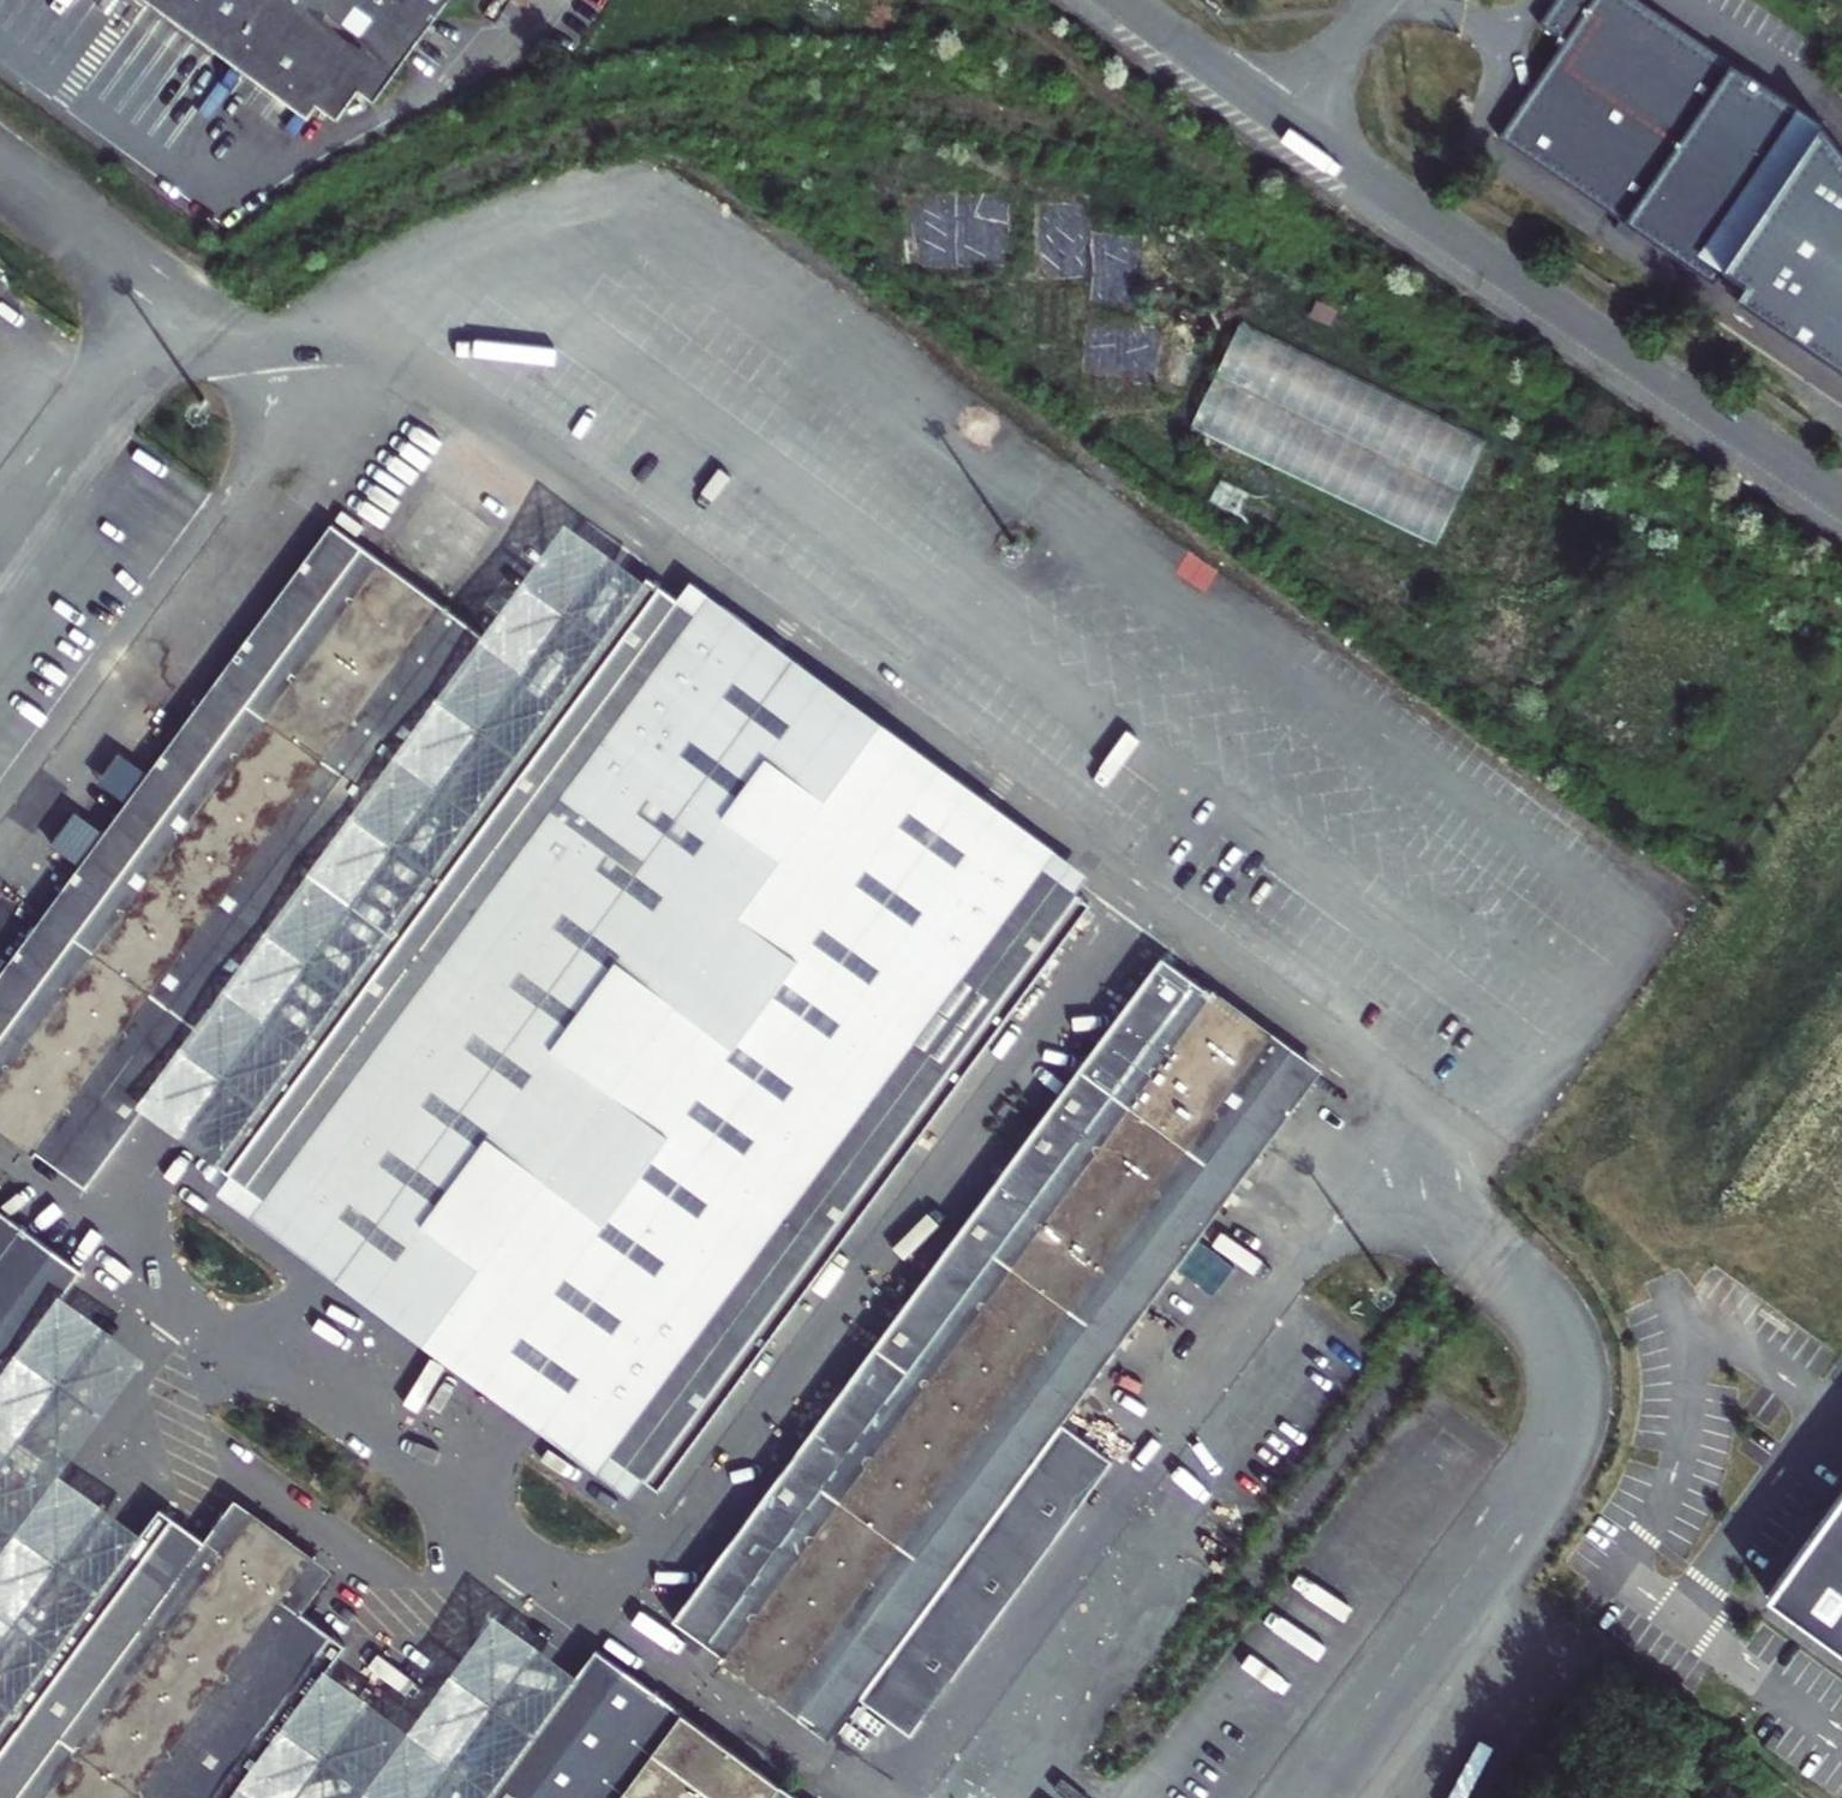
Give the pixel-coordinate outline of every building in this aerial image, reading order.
[(336,120),(357,92),(373,104),(450,0),(173,0),(336,120)] [(1631,0),(1566,0),(1545,31),(1570,48),(1549,79),(1505,143),(1720,290),(1826,133),(1631,0)] [(14,282),(4,275),(0,281),(0,300),(14,282)] [(338,517),(332,525),(489,641),(495,633),(338,517)] [(215,1164),(648,579),(613,552),(574,523),(495,633),(489,641),(144,1109),(176,1135),(215,1164)] [(332,525),(0,975),(0,1125),(86,1188),(144,1109),(489,641),(332,525)] [(658,564),(648,579),(1090,904),(1100,890),(658,564)] [(648,579),(215,1164),(658,1490),(1090,904),(648,579)] [(1164,955),(670,1622),(831,1741),(862,1698),(910,1733),(1111,1461),(1060,1424),(1322,1071),(1164,955)] [(63,1297),(83,1270),(0,1210),(0,1383),(63,1297)] [(63,1297),(0,1383),(0,1713),(135,1530),(109,1510),(60,1473),(146,1356),(103,1324),(63,1297)] [(0,1713),(0,1797),(221,1797),(319,1665),(336,1642),(292,1610),(323,1568),(225,1497),(195,1538),(152,1507),(135,1530),(0,1713)] [(1772,1604),(1841,1656),(1841,1508),(1772,1604)] [(319,1665),(221,1797),(488,1797),(579,1672),(545,1648),(497,1613),(411,1732),(342,1683),(319,1665)] [(597,1648),(579,1672),(488,1797),(802,1797),(597,1648)]
